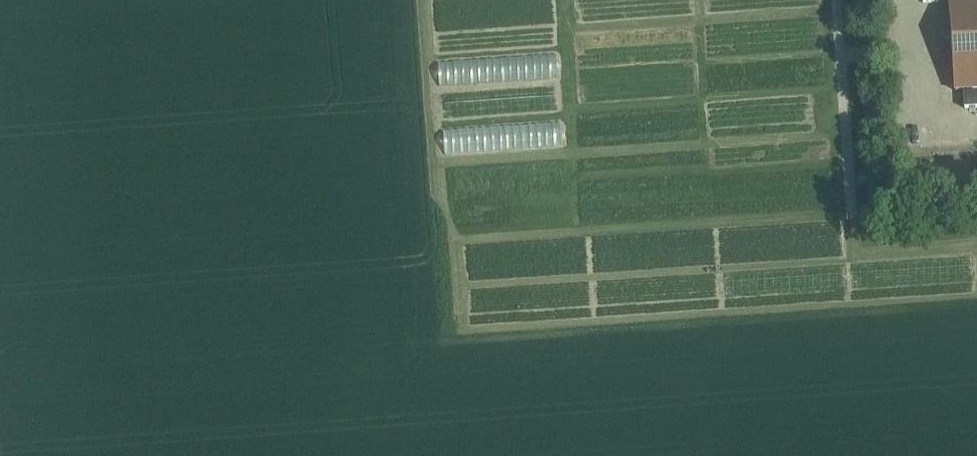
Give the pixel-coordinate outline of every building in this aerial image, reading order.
[(954,91),(976,89),(976,0),(947,0),(954,91)]
